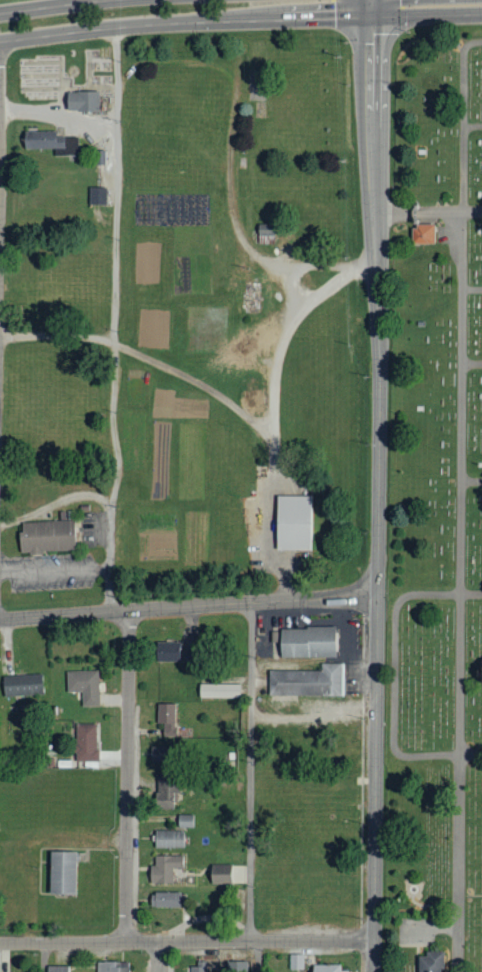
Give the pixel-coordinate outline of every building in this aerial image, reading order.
[(98,93),(66,92),(65,111),(98,112),(98,93)] [(78,155),(78,136),(56,137),(56,130),(23,131),(23,150),(54,150),(54,155),(78,155)] [(105,206),(105,188),(90,188),(90,205),(105,206)] [(436,241),(436,222),(416,222),(416,226),(411,226),(411,242),(436,241)] [(272,224),(257,225),(258,236),(272,235),(272,224)] [(310,550),(310,496),(276,495),(275,550),(310,550)] [(74,520),(21,521),(22,531),(18,531),(19,552),(75,551),(74,520)] [(335,657),(334,627),(278,628),(279,658),(335,657)] [(179,661),(179,642),(155,642),(156,661),(179,661)] [(296,695),(342,696),(343,664),(321,663),(321,671),(269,670),(268,701),(296,701),(296,695)] [(82,706),(98,706),(97,670),(65,671),(66,692),(81,692),(82,706)] [(2,696),(42,695),(42,674),(2,675),(2,696)] [(239,684),(199,684),(199,697),(239,698),(239,684)] [(163,736),(175,737),(176,704),(157,704),(156,723),(163,724),(163,736)] [(75,761),(96,761),(97,724),(71,724),(71,753),(75,753),(75,761)] [(174,746),(150,747),(151,762),(174,761),(174,746)] [(173,808),(173,793),(180,793),(180,783),(155,783),(156,808),(173,808)] [(193,827),(193,814),(177,815),(177,828),(193,827)] [(153,847),(182,848),(183,831),(154,830),(153,847)] [(48,894),(76,895),(76,852),(48,851),(48,894)] [(154,855),(154,866),(149,866),(149,883),(172,884),(172,868),(182,868),(182,856),(154,855)] [(229,865),(209,865),(209,884),(230,883),(229,865)] [(150,907),(180,907),(180,892),(150,892),(150,907)] [(446,950),(446,971),(422,971),(422,954),(430,954),(430,949),(446,950)] [(303,955),(289,954),(289,970),(303,970),(303,955)] [(128,967),(120,967),(120,962),(96,961),(96,971),(128,971),(128,967)] [(226,961),(226,971),(247,971),(247,962),(226,961)] [(207,964),(190,964),(190,971),(207,971),(207,964)]
